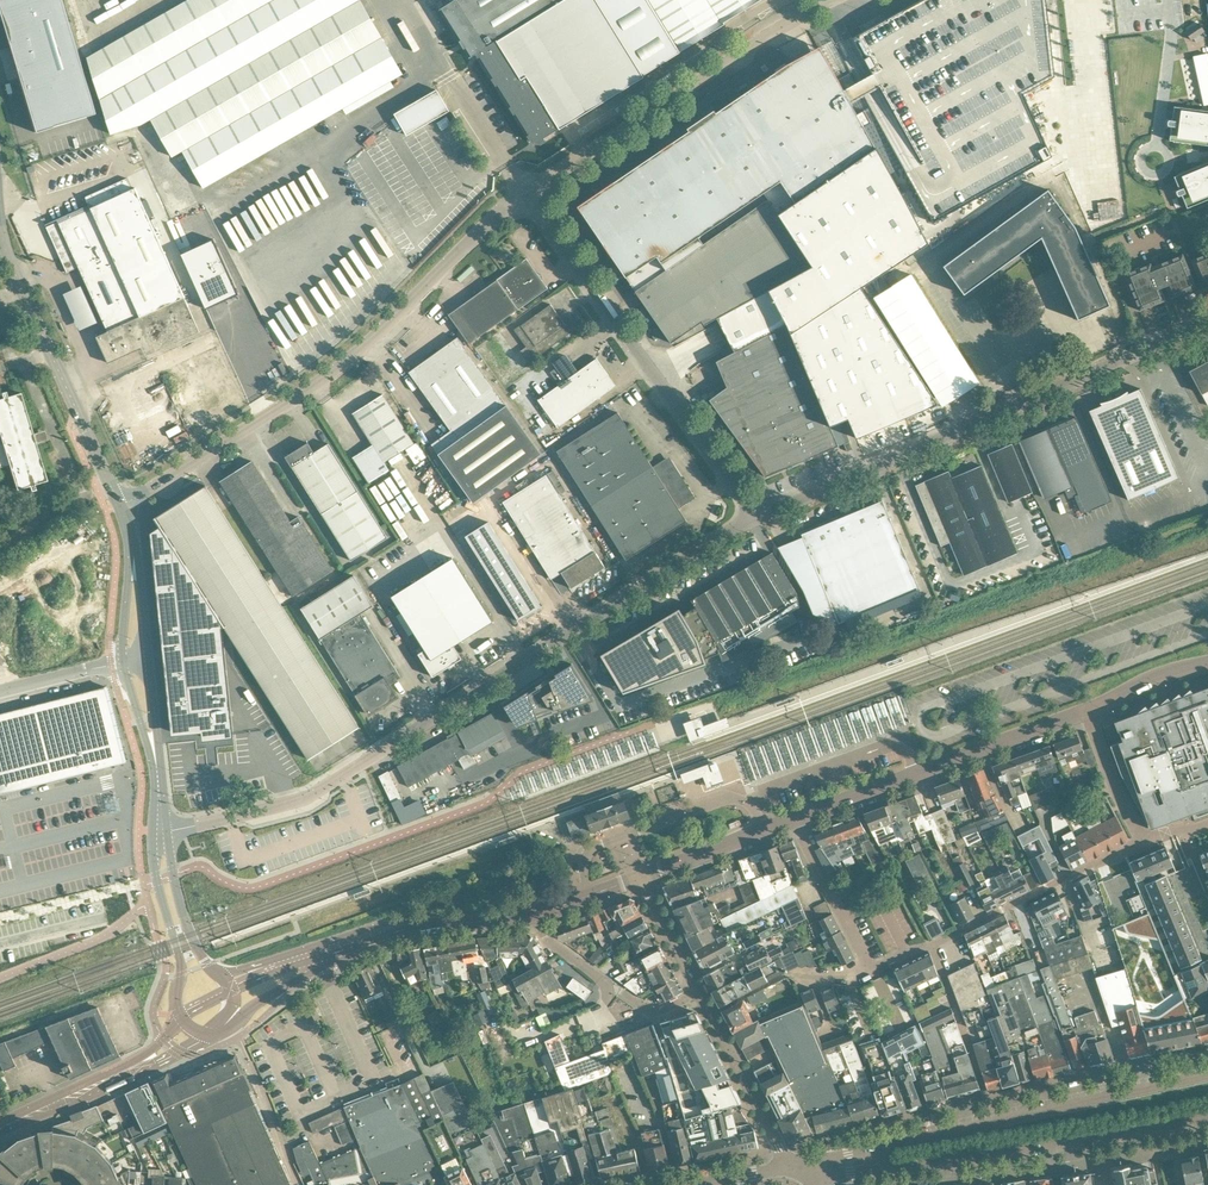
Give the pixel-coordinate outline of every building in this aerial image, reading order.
[(2,22),(5,21),(9,32),(17,30),(41,23),(52,58),(16,69),(35,132),(97,114),(63,0),(0,0),(0,17),(2,22)] [(150,120),(171,158),(183,151),(203,188),(403,74),(360,0),(187,0),(87,57),(112,134),(150,120)] [(449,5),(530,136),(543,139),(680,53),(679,52),(724,24),(723,23),(760,0),(457,0),(449,5)] [(851,39),(869,70),(876,83),(921,164),(906,173),(933,223),(1052,157),(1024,94),(1055,77),(1046,0),(921,0),(851,39)] [(1191,40),(1204,31),(1199,23),(1186,32),(1191,40)] [(841,86),(820,47),(787,65),(716,113),(714,110),(687,128),(689,131),(578,206),(626,277),(657,256),(661,262),(781,181),(795,202),(796,203),(876,148),(875,148),(848,98),(841,86)] [(1207,53),(1193,56),(1204,105),(1207,104),(1207,59),(1207,53)] [(876,83),(869,70),(841,86),(848,98),(876,83)] [(449,111),(445,104),(437,90),(395,114),(407,135),(449,111)] [(1167,123),(1168,125),(1167,125),(1170,125),(1168,140),(1173,141),(1173,140),(1207,146),(1207,111),(1173,106),(1171,120),(1168,120),(1168,121),(1168,122),(1167,123)] [(447,117),(437,122),(442,130),(452,125),(447,117)] [(792,337),(830,426),(848,418),(849,418),(857,438),(938,403),(862,287),(928,243),(876,147),(875,148),(876,148),(796,203),(795,202),(778,214),(812,266),(776,286),(780,293),(778,294),(793,322),(798,335),(792,337)] [(1177,174),(1173,176),(1178,189),(1175,191),(1176,192),(1176,194),(1177,195),(1180,194),(1185,208),(1189,206),(1207,199),(1207,162),(1177,174)] [(59,222),(47,227),(67,272),(78,267),(107,331),(96,337),(108,363),(142,348),(146,356),(200,331),(135,188),(142,184),(137,174),(86,197),(90,205),(57,219),(59,222)] [(1048,189),(953,259),(943,266),(964,295),(1042,238),(1078,320),(1110,306),(1075,227),(1048,189)] [(768,199),(635,291),(671,343),(702,321),(705,325),(715,319),(768,290),(776,286),(812,266),(778,214),(768,199)] [(1192,257),(1182,233),(1144,249),(1149,262),(1124,272),(1139,310),(1167,299),(1166,298),(1170,297),(1170,298),(1198,287),(1197,286),(1201,284),(1201,285),(1207,283),(1207,251),(1192,257)] [(214,239),(181,254),(206,309),(239,294),(214,239)] [(449,315),(470,344),(518,309),(548,288),(526,258),(497,279),(497,280),(449,315)] [(285,311),(306,336),(351,299),(344,290),(345,289),(331,273),(285,311)] [(77,283),(61,290),(76,326),(93,319),(77,283)] [(768,290),(715,319),(734,352),(716,361),(727,387),(709,400),(750,455),(755,452),(765,477),(839,446),(830,426),(792,337),(787,324),(768,290)] [(259,308),(258,308),(281,351),(289,347),(281,333),(287,330),(283,322),(276,326),(263,302),(262,303),(257,292),(252,294),(259,308)] [(521,324),(514,329),(526,346),(520,351),(528,363),(535,358),(571,332),(551,304),(522,325),(521,324)] [(216,330),(182,345),(151,360),(175,414),(240,385),(216,330)] [(542,454),(458,337),(438,351),(436,348),(427,355),(429,358),(409,372),(458,440),(439,454),(474,503),(542,454)] [(596,358),(587,365),(538,400),(538,401),(535,403),(540,409),(543,407),(557,428),(616,386),(596,358)] [(1190,371),(1202,393),(1207,404),(1207,362),(1190,371)] [(1102,405),(1090,410),(1129,500),(1179,478),(1140,388),(1128,394),(1128,392),(1127,391),(1124,393),(1121,395),(1117,397),(1115,398),(1110,400),(1106,402),(1104,402),(1100,403),(1101,404),(1102,405)] [(9,464),(17,490),(29,486),(31,491),(36,490),(34,484),(47,480),(35,442),(42,440),(40,433),(33,435),(20,393),(8,396),(6,391),(1,393),(3,398),(0,399),(0,435),(0,467),(9,464)] [(353,413),(359,423),(372,444),(353,456),(370,483),(390,470),(384,462),(395,455),(414,443),(383,394),(353,413)] [(557,451),(626,560),(687,521),(678,508),(690,500),(691,500),(692,499),(692,498),(692,497),(693,495),(692,494),(692,493),(691,492),(690,491),(689,491),(688,491),(679,477),(681,476),(672,461),(671,461),(670,460),(669,459),(668,459),(667,459),(666,460),(665,460),(653,467),(618,412),(557,451)] [(1076,417),(1048,429),(1050,428),(1086,512),(1112,501),(1076,417)] [(844,428),(840,430),(845,443),(850,441),(844,428)] [(1020,441),(1024,452),(1044,497),(1070,486),(1047,430),(1048,429),(1020,441)] [(401,463),(425,448),(420,439),(414,443),(395,455),(401,463)] [(291,467),(292,466),(298,477),(322,514),(351,560),(388,537),(328,443),(314,452),(308,442),(285,456),(291,467)] [(988,456),(989,458),(1008,501),(1031,491),(1011,445),(989,454),(989,455),(988,456)] [(220,481),(226,491),(293,597),(334,571),(302,522),(294,528),(252,461),(220,481)] [(1019,552),(982,465),(951,478),(948,472),(916,485),(942,545),(950,542),(964,575),(1019,552)] [(553,470),(547,475),(560,495),(566,491),(553,470)] [(571,588),(605,567),(560,495),(547,475),(503,502),(551,579),(552,579),(547,572),(557,565),(571,588)] [(225,627),(232,639),(282,607),(206,486),(155,518),(162,529),(225,627)] [(882,500),(801,534),(805,543),(803,544),(805,547),(807,546),(839,623),(919,589),(882,500)] [(486,519),(463,534),(516,619),(539,605),(486,519)] [(225,627),(162,529),(153,534),(174,733),(204,730),(205,738),(232,735),(233,738),(234,737),(222,627),(225,627)] [(620,643),(601,654),(624,693),(655,682),(656,682),(708,663),(706,657),(712,655),(715,664),(716,663),(716,662),(731,656),(732,656),(732,655),(733,655),(733,654),(733,653),(734,652),(733,651),(740,650),(742,655),(795,621),(784,602),(797,595),(795,590),(796,590),(794,587),(795,587),(792,583),(791,584),(772,552),(692,600),(691,599),(690,600),(694,607),(683,614),(679,607),(620,642),(620,643)] [(392,596),(425,649),(418,654),(433,677),(462,658),(454,645),(492,621),(453,558),(392,596)] [(301,601),(305,607),(301,609),(321,639),(355,693),(361,703),(362,702),(370,714),(398,697),(390,685),(401,678),(395,668),(361,613),(373,605),(354,575),(312,602),(308,596),(301,601)] [(929,598),(934,611),(939,609),(935,596),(929,598)] [(282,607),(232,639),(309,759),(359,727),(282,607)] [(504,706),(516,727),(594,699),(572,663),(504,706)] [(0,713),(0,793),(124,761),(105,686),(0,713)] [(1110,745),(1121,774),(1143,815),(1146,822),(1150,829),(1207,808),(1207,687),(1195,692),(1198,696),(1136,718),(1135,715),(1115,721),(1114,722),(1118,731),(1119,731),(1122,741),(1116,743),(1111,745),(1110,745)] [(448,738),(445,739),(397,766),(408,786),(458,759),(457,758),(468,752),(470,756),(506,736),(493,713),(459,732),(459,733),(449,739),(448,738)] [(1078,735),(1053,744),(1061,766),(1076,760),(1079,763),(1087,760),(1089,765),(1095,762),(1090,748),(1083,750),(1078,735)] [(1049,746),(1031,752),(1037,768),(1055,762),(1049,746)] [(1031,752),(1014,759),(1020,775),(1037,768),(1031,752)] [(1014,759),(993,766),(1000,785),(1002,784),(1007,799),(1018,795),(1026,792),(1020,775),(1014,759)] [(983,770),(966,776),(979,810),(982,808),(987,817),(976,822),(980,831),(1006,820),(995,795),(993,795),(983,770)] [(379,776),(385,786),(394,803),(403,798),(388,771),(379,776)] [(959,779),(935,787),(941,803),(957,797),(962,812),(970,809),(959,779)] [(1046,788),(1028,795),(1033,806),(1034,809),(1055,801),(1050,793),(1046,788)] [(1075,801),(1079,809),(1101,797),(1097,789),(1075,801)] [(409,798),(411,803),(421,799),(419,795),(409,798)] [(915,795),(905,798),(914,821),(919,833),(918,833),(920,840),(921,839),(922,842),(925,848),(928,847),(925,838),(924,834),(923,835),(922,833),(931,829),(935,842),(940,853),(946,851),(944,845),(946,844),(936,825),(931,814),(923,817),(915,795)] [(905,798),(895,802),(909,837),(914,836),(909,822),(914,821),(905,798)] [(624,801),(568,822),(573,838),(630,817),(624,801)] [(895,802),(884,806),(895,831),(899,841),(908,838),(909,837),(895,802)] [(1101,802),(1093,805),(1096,810),(1103,806),(1101,802)] [(1093,805),(1085,810),(1087,814),(1096,810),(1093,805)] [(884,806),(864,814),(871,830),(879,845),(891,840),(892,843),(899,841),(895,831),(884,806)] [(943,809),(931,814),(936,825),(946,844),(955,841),(943,809)] [(1051,817),(1053,832),(1068,825),(1064,817),(1064,818),(1061,812),(1051,817)] [(1075,818),(1072,812),(1064,816),(1067,821),(1075,818)] [(858,816),(838,823),(845,837),(848,847),(851,846),(852,848),(850,849),(853,854),(855,854),(856,856),(866,851),(866,853),(873,865),(882,861),(873,846),(870,841),(865,831),(858,816)] [(1116,816),(1102,823),(1115,847),(1128,840),(1116,816)] [(984,838),(998,832),(1004,843),(1014,837),(1007,822),(981,832),(984,838)] [(838,823),(825,828),(840,861),(853,854),(850,849),(852,848),(851,846),(848,847),(845,837),(838,823)] [(1102,823),(1089,830),(1101,854),(1115,847),(1102,823)] [(1029,859),(1042,884),(1055,877),(1049,864),(1057,859),(1040,824),(1034,827),(1037,834),(1035,836),(1031,829),(1017,836),(1023,846),(1039,838),(1045,851),(1029,859)] [(840,861),(825,828),(813,833),(833,872),(843,867),(840,861)] [(1101,854),(1089,830),(1075,837),(1082,850),(1088,861),(1092,859),(1101,854)] [(1082,850),(1075,837),(1072,831),(1062,836),(1066,843),(1059,846),(1071,870),(1088,861),(1082,850)] [(968,847),(982,840),(978,832),(964,837),(968,847)] [(1127,857),(1149,910),(1148,910),(1151,916),(1175,974),(1201,963),(1207,980),(1207,850),(1199,854),(1187,859),(1177,836),(1172,838),(1185,868),(1177,871),(1164,841),(1159,843),(1128,856),(1127,857)] [(793,840),(779,845),(785,861),(791,859),(798,876),(805,873),(803,868),(804,868),(799,855),(793,840)] [(918,841),(911,844),(914,852),(921,849),(918,841)] [(776,845),(738,859),(742,869),(747,883),(753,881),(755,886),(758,891),(760,895),(763,900),(793,885),(790,879),(786,868),(785,868),(776,845)] [(931,881),(917,854),(906,860),(919,887),(931,881)] [(960,855),(952,859),(967,887),(974,883),(960,855)] [(740,885),(735,872),(733,873),(730,863),(690,878),(694,889),(703,886),(711,883),(714,893),(738,884),(738,885),(740,885)] [(1008,867),(1001,871),(1014,897),(1030,889),(1023,875),(1014,880),(1008,867)] [(738,885),(739,886),(747,883),(742,869),(735,871),(735,872),(740,885),(738,885)] [(976,888),(977,890),(988,911),(998,905),(991,892),(985,878),(981,871),(975,874),(977,879),(979,879),(980,881),(979,881),(981,885),(976,888)] [(1000,888),(991,892),(998,905),(1014,897),(1001,871),(994,874),(1000,888)] [(1129,873),(1115,878),(1125,904),(1139,899),(1129,873)] [(1104,915),(1108,914),(1097,880),(1092,883),(1088,875),(1084,877),(1083,875),(1075,879),(1076,881),(1072,883),(1085,908),(1097,903),(1099,908),(1104,915)] [(698,898),(706,894),(703,886),(694,889),(690,878),(663,887),(674,909),(677,908),(699,900),(698,898)] [(947,879),(944,880),(938,884),(944,894),(953,889),(947,879)] [(747,883),(739,886),(741,891),(755,886),(753,881),(747,883)] [(703,886),(706,894),(707,896),(714,893),(711,883),(703,886)] [(957,886),(960,892),(967,888),(964,883),(957,886)] [(700,930),(687,936),(694,950),(732,930),(769,912),(769,913),(777,909),(784,906),(783,905),(798,898),(793,885),(763,900),(744,909),(724,918),(722,920),(720,921),(723,927),(715,931),(712,924),(700,930)] [(755,886),(741,891),(743,897),(758,891),(755,886)] [(864,890),(855,897),(859,903),(869,895),(864,890)] [(758,891),(743,897),(745,902),(760,895),(758,891)] [(1056,891),(1031,903),(1039,919),(1042,925),(1043,925),(1056,918),(1057,919),(1067,914),(1063,907),(1064,906),(1060,898),(1056,891)] [(699,900),(677,908),(679,914),(689,935),(687,936),(700,930),(712,924),(720,921),(722,920),(724,918),(744,909),(763,900),(760,895),(745,902),(731,909),(728,904),(718,909),(714,902),(708,905),(706,898),(699,900)] [(964,897),(951,904),(961,924),(974,918),(964,897)] [(784,906),(777,909),(779,913),(784,911),(788,920),(783,922),(785,928),(807,917),(798,898),(783,905),(784,906)] [(629,899),(598,911),(609,933),(642,916),(634,901),(629,899)] [(816,917),(830,911),(826,901),(812,906),(816,917)] [(598,911),(587,915),(593,931),(592,931),(593,933),(596,940),(599,939),(601,943),(608,948),(610,946),(614,941),(609,933),(598,911)] [(833,913),(820,920),(828,936),(841,930),(833,913)] [(1148,913),(1121,924),(1125,935),(1160,940),(1148,913)] [(1005,914),(993,920),(1004,943),(1019,936),(1017,932),(1015,934),(1005,914)] [(587,915),(569,922),(572,931),(575,929),(578,936),(592,931),(593,931),(587,915)] [(642,916),(609,933),(614,941),(616,944),(626,939),(648,928),(642,916)] [(941,931),(936,920),(925,925),(931,936),(941,931)] [(993,920),(985,924),(993,939),(992,939),(996,947),(1004,943),(993,920)] [(553,934),(564,941),(578,936),(575,929),(572,931),(569,922),(551,928),(553,934)] [(985,924),(977,928),(990,953),(989,954),(991,960),(1000,956),(997,950),(996,947),(992,939),(993,939),(985,924)] [(746,948),(774,934),(771,927),(742,942),(746,948)] [(648,928),(626,939),(636,956),(656,946),(651,937),(652,937),(648,928)] [(971,950),(974,958),(987,951),(989,954),(990,953),(977,928),(965,934),(971,950)] [(740,937),(736,939),(732,930),(694,950),(703,968),(727,957),(735,953),(736,953),(740,951),(739,949),(743,947),(740,942),(742,941),(740,937)] [(825,952),(834,948),(847,942),(841,930),(828,936),(822,940),(824,945),(822,946),(825,952)] [(531,935),(520,936),(521,954),(521,956),(529,971),(547,962),(534,937),(531,935)] [(1050,965),(1049,965),(1050,966),(1088,954),(1082,935),(1055,944),(1050,946),(1044,948),(1050,965)] [(520,936),(497,937),(498,957),(500,957),(521,956),(521,954),(520,936)] [(1055,944),(1052,936),(1046,939),(1046,937),(1043,938),(1044,940),(1040,941),(1043,948),(1044,948),(1050,946),(1055,944)] [(497,937),(477,938),(483,954),(487,961),(495,958),(498,965),(490,968),(498,988),(497,988),(500,995),(513,989),(509,982),(508,976),(500,957),(498,957),(497,937)] [(483,954),(481,954),(481,955),(478,956),(475,938),(460,941),(467,969),(476,968),(479,983),(482,989),(496,986),(497,988),(498,988),(490,968),(487,961),(483,954)] [(791,952),(793,951),(799,948),(796,940),(787,944),(791,952)] [(467,969),(460,941),(448,943),(452,961),(454,969),(455,976),(457,981),(468,979),(466,970),(467,969)] [(847,942),(834,948),(842,965),(855,959),(847,942)] [(452,961),(448,943),(436,945),(440,963),(443,979),(448,979),(448,977),(447,971),(454,969),(452,961)] [(601,943),(595,951),(602,956),(608,948),(601,943)] [(436,945),(424,948),(426,959),(428,966),(433,964),(435,972),(429,974),(432,989),(438,988),(445,986),(443,979),(440,963),(436,945)] [(732,962),(704,975),(712,991),(750,972),(761,967),(780,957),(785,955),(780,945),(767,951),(765,946),(743,957),(746,965),(736,970),(732,962)] [(602,956),(595,964),(600,967),(613,953),(616,951),(610,946),(608,948),(602,956)] [(628,970),(615,978),(624,984),(631,979),(667,960),(659,946),(625,964),(628,970)] [(420,948),(408,951),(410,964),(401,968),(410,987),(418,984),(418,980),(427,978),(423,960),(420,948)] [(794,953),(800,965),(801,968),(807,965),(808,965),(802,953),(801,950),(794,953)] [(802,953),(808,965),(809,968),(816,964),(809,950),(802,953)] [(595,951),(589,959),(595,964),(602,956),(595,951)] [(613,953),(600,967),(612,956),(622,973),(627,970),(617,952),(616,951),(613,953)] [(785,955),(780,957),(787,971),(800,965),(794,953),(793,951),(791,952),(785,955)] [(930,952),(917,958),(927,980),(938,974),(930,952)] [(1088,954),(1050,966),(1055,980),(1093,967),(1088,954)] [(780,957),(761,967),(768,981),(787,971),(780,957)] [(917,958),(905,964),(916,985),(927,980),(917,958)] [(1033,959),(1015,965),(1019,976),(1027,973),(1037,970),(1033,959)] [(631,979),(624,984),(640,996),(641,993),(675,975),(667,960),(631,979)] [(516,978),(513,979),(521,994),(523,993),(528,1001),(543,993),(545,995),(561,986),(547,962),(529,971),(516,978)] [(1007,1046),(997,1016),(988,1019),(986,1020),(977,998),(986,995),(981,983),(973,963),(948,975),(967,1027),(975,1023),(978,1030),(990,1026),(992,1033),(994,1037),(987,1039),(990,1049),(987,1050),(993,1068),(996,1067),(1002,1087),(1019,1082),(1007,1046)] [(916,985),(905,964),(894,969),(904,991),(916,985)] [(1190,1011),(1202,1042),(1202,1043),(1207,1041),(1207,982),(1201,964),(1174,974),(1180,986),(1188,1004),(1190,1011)] [(370,965),(360,970),(374,998),(384,993),(370,965)] [(1012,969),(1005,971),(1009,980),(1019,976),(1015,965),(1011,966),(1012,969)] [(1073,1028),(1055,980),(1050,966),(1049,965),(1040,968),(1045,982),(1042,983),(1054,1016),(1056,1015),(1071,1060),(1074,1059),(1077,1069),(1087,1066),(1073,1028)] [(750,972),(712,991),(720,1006),(750,990),(768,981),(761,967),(750,972)] [(1095,977),(1112,1027),(1119,1025),(1129,1057),(1150,1053),(1143,1029),(1141,1020),(1126,968),(1095,977)] [(360,970),(352,973),(366,1002),(374,998),(360,970)] [(991,977),(995,986),(1002,983),(1009,980),(1005,971),(991,977)] [(1027,973),(1019,976),(1035,1019),(1047,1054),(1047,1055),(1053,1075),(1071,1070),(1054,1019),(1053,1019),(1044,994),(1037,997),(1027,973)] [(641,993),(640,996),(645,999),(647,997),(655,993),(660,1003),(683,991),(675,975),(641,993)] [(1009,980),(1002,983),(1022,1034),(1023,1034),(1025,1039),(1024,1040),(1025,1044),(1029,1056),(1035,1080),(1053,1075),(1047,1055),(1047,1054),(1035,1019),(1019,976),(1009,980)] [(592,990),(575,979),(573,977),(567,986),(585,999),(592,990)] [(995,986),(986,990),(997,1016),(1007,1046),(1019,1082),(1032,1078),(1023,1044),(1025,1044),(1024,1040),(1025,1039),(1023,1034),(1022,1034),(1002,983),(995,986)] [(935,996),(927,1000),(928,1002),(945,994),(943,986),(933,991),(935,996)] [(821,992),(828,1013),(841,1008),(833,987),(821,992)] [(809,1013),(821,1008),(812,988),(800,993),(803,1000),(809,1013)] [(483,1009),(487,1015),(494,1012),(485,989),(476,993),(483,1009)] [(763,989),(748,997),(752,1006),(767,997),(763,989)] [(928,1002),(925,1004),(928,1010),(929,1010),(941,1004),(938,998),(946,994),(945,994),(928,1002)] [(749,1009),(751,1008),(749,1005),(747,1006),(744,999),(722,1011),(733,1032),(753,1021),(747,1010),(748,1010),(749,1010),(749,1009)] [(827,1057),(822,1043),(809,1013),(803,1000),(753,1021),(733,1032),(742,1048),(765,1036),(766,1036),(778,1059),(781,1065),(787,1075),(800,1104),(813,1133),(854,1123),(847,1101),(847,1100),(836,1075),(835,1072),(827,1057)] [(312,1003),(304,1008),(311,1022),(320,1017),(312,1003)] [(925,1004),(913,1009),(919,1023),(932,1017),(929,1010),(928,1010),(925,1004)] [(71,1079),(121,1056),(98,1007),(0,1043),(0,1063),(4,1071),(16,1066),(13,1058),(53,1040),(64,1066),(63,1066),(66,1073),(67,1073),(71,1079)] [(960,1073),(952,1048),(951,1048),(942,1028),(945,1026),(944,1022),(954,1018),(951,1008),(932,1017),(919,1023),(929,1047),(933,1057),(934,1058),(941,1076),(947,1098),(970,1092),(966,1081),(964,1081),(961,1073),(960,1073)] [(483,1009),(473,1015),(478,1025),(489,1020),(487,1015),(483,1009)] [(1077,1026),(1073,1028),(1087,1066),(1091,1065),(1114,1060),(1101,1022),(1099,1023),(1095,1010),(1074,1017),(1077,1026)] [(740,1109),(740,1103),(695,1011),(671,1019),(653,1024),(666,1057),(668,1056),(685,1119),(737,1104),(740,1109)] [(1163,1016),(1141,1020),(1150,1053),(1202,1042),(1190,1011),(1169,1015),(1171,1024),(1166,1025),(1163,1016)] [(388,1025),(389,1027),(398,1023),(394,1014),(385,1019),(386,1022),(388,1025)] [(468,1030),(464,1022),(460,1015),(447,1022),(454,1036),(468,1030)] [(473,1018),(464,1022),(468,1030),(478,1025),(473,1015),(472,1015),(473,1018)] [(970,1092),(980,1089),(964,1043),(956,1022),(945,1026),(942,1028),(951,1048),(952,1048),(960,1073),(961,1073),(964,1081),(966,1081),(970,1092)] [(652,1024),(627,1033),(633,1049),(643,1076),(669,1067),(668,1064),(667,1064),(658,1042),(659,1042),(652,1024)] [(882,1042),(895,1074),(908,1108),(911,1109),(922,1106),(917,1089),(913,1080),(916,1078),(906,1053),(925,1043),(915,1025),(882,1042)] [(978,1030),(981,1037),(992,1033),(990,1026),(978,1030)] [(560,1034),(545,1041),(563,1086),(565,1091),(572,1088),(593,1080),(613,1073),(608,1059),(633,1049),(627,1033),(602,1043),(605,1050),(571,1062),(560,1034)] [(843,1047),(854,1044),(850,1033),(822,1043),(827,1057),(835,1072),(836,1075),(847,1100),(847,1101),(854,1123),(867,1119),(843,1047)] [(474,1080),(470,1072),(454,1037),(415,1056),(431,1091),(453,1081),(457,1089),(474,1080)] [(895,1074),(882,1042),(881,1042),(879,1038),(859,1044),(865,1061),(868,1060),(875,1082),(872,1083),(875,1094),(882,1114),(885,1116),(908,1108),(895,1074)] [(987,1050),(990,1049),(987,1039),(973,1044),(982,1071),(988,1091),(1002,1087),(996,1067),(993,1068),(987,1050)] [(854,1044),(843,1047),(867,1119),(879,1115),(872,1093),(869,1084),(870,1084),(869,1083),(863,1065),(856,1045),(855,1045),(854,1044)] [(928,1104),(946,1099),(937,1069),(938,1069),(934,1058),(933,1057),(929,1047),(921,1051),(928,1072),(922,1074),(924,1079),(921,1080),(928,1104)] [(172,1131),(193,1177),(197,1184),(291,1184),(233,1055),(171,1082),(168,1074),(174,1071),(150,1081),(168,1122),(170,1126),(172,1131)] [(754,1071),(790,1141),(813,1133),(800,1104),(787,1075),(781,1065),(778,1059),(776,1060),(777,1062),(770,1066),(769,1063),(754,1071)] [(613,1073),(593,1080),(599,1097),(621,1089),(614,1072),(613,1073)] [(662,1104),(664,1116),(676,1165),(696,1161),(691,1141),(686,1123),(671,1073),(657,1077),(664,1101),(665,1101),(665,1104),(662,1104)] [(415,1077),(402,1084),(414,1110),(423,1128),(429,1125),(426,1118),(433,1115),(415,1077)] [(17,1183),(19,1180),(21,1176),(24,1173),(27,1170),(30,1168),(33,1165),(36,1170),(36,1169),(47,1165),(47,1166),(48,1166),(53,1165),(65,1167),(63,1171),(64,1172),(66,1166),(70,1169),(70,1170),(72,1166),(79,1169),(88,1179),(91,1184),(140,1184),(142,1164),(131,1139),(168,1122),(150,1081),(126,1093),(144,1132),(133,1137),(129,1127),(124,1130),(127,1134),(104,1145),(100,1141),(85,1132),(88,1128),(104,1120),(97,1105),(80,1112),(80,1113),(81,1112),(82,1116),(53,1126),(53,1130),(42,1131),(19,1139),(8,1147),(6,1144),(0,1149),(0,1184),(16,1184),(17,1183)] [(482,1139),(479,1132),(476,1127),(475,1127),(464,1104),(457,1089),(453,1081),(431,1091),(444,1118),(447,1124),(450,1130),(456,1142),(461,1152),(462,1155),(460,1155),(462,1160),(461,1161),(463,1165),(463,1166),(466,1165),(476,1184),(479,1183),(480,1184),(504,1184),(482,1139)] [(414,1110),(402,1084),(386,1090),(345,1106),(357,1138),(361,1146),(374,1178),(378,1184),(450,1184),(449,1183),(444,1172),(439,1162),(431,1145),(423,1128),(414,1110)] [(593,1158),(580,1123),(583,1122),(573,1090),(572,1088),(565,1091),(563,1086),(559,1087),(560,1092),(542,1097),(550,1123),(557,1120),(577,1183),(595,1180),(594,1179),(596,1178),(590,1159),(593,1158)] [(585,1086),(573,1090),(583,1122),(580,1123),(593,1158),(598,1156),(602,1178),(618,1175),(613,1153),(612,1153),(611,1149),(606,1150),(603,1140),(607,1139),(602,1119),(595,1111),(593,1112),(585,1086)] [(542,1097),(524,1103),(528,1112),(551,1184),(562,1184),(571,1184),(577,1183),(557,1120),(550,1123),(542,1097)] [(496,1124),(500,1134),(515,1165),(513,1166),(522,1184),(551,1184),(528,1112),(524,1103),(510,1107),(490,1113),(496,1124)] [(342,1145),(357,1138),(345,1106),(342,1108),(309,1122),(314,1133),(334,1124),(342,1145)] [(597,1111),(595,1111),(602,1119),(607,1139),(603,1140),(606,1150),(611,1149),(612,1153),(613,1153),(618,1175),(640,1171),(636,1148),(622,1152),(620,1145),(621,1145),(612,1117),(611,1117),(608,1107),(597,1111)] [(732,1112),(734,1119),(736,1123),(736,1126),(738,1134),(737,1135),(741,1151),(758,1148),(754,1130),(740,1109),(732,1112)] [(721,1143),(725,1155),(741,1151),(737,1135),(738,1134),(736,1126),(736,1123),(734,1119),(724,1123),(722,1115),(714,1118),(714,1119),(718,1133),(721,1143)] [(476,1184),(466,1165),(463,1166),(463,1165),(461,1161),(462,1160),(460,1155),(462,1155),(461,1152),(456,1142),(450,1130),(447,1124),(444,1118),(429,1125),(423,1128),(431,1145),(439,1162),(444,1172),(449,1183),(450,1184),(474,1184),(476,1184)] [(701,1119),(686,1123),(691,1141),(696,1161),(725,1155),(721,1143),(718,1133),(714,1119),(702,1122),(701,1119)] [(479,1132),(482,1139),(504,1184),(522,1184),(513,1166),(515,1165),(500,1134),(496,1124),(479,1132)] [(166,1134),(172,1131),(170,1126),(163,1129),(166,1134)] [(658,1128),(647,1131),(642,1132),(650,1169),(669,1165),(660,1129),(658,1128)] [(155,1133),(158,1138),(166,1134),(163,1129),(155,1133)] [(155,1133),(146,1137),(149,1142),(158,1138),(155,1133)] [(149,1142),(146,1137),(136,1142),(145,1161),(149,1160),(143,1145),(149,1142)] [(309,1140),(293,1148),(297,1162),(302,1172),(309,1168),(316,1184),(330,1184),(320,1163),(309,1140)] [(320,1163),(330,1184),(378,1184),(374,1178),(361,1146),(320,1163)] [(1198,1158),(1197,1158),(1195,1156),(1189,1157),(1187,1159),(1181,1161),(1186,1184),(1204,1184),(1198,1158)] [(1134,1169),(1130,1170),(1129,1166),(1114,1169),(1117,1184),(1137,1184),(1134,1169)] [(1134,1169),(1137,1184),(1157,1184),(1154,1168),(1148,1170),(1144,1167),(1134,1169)] [(1090,1173),(1062,1177),(1063,1184),(1091,1184),(1090,1173)] [(152,1184),(165,1184),(165,1175),(160,1175),(153,1175),(152,1184)] [(193,1177),(187,1178),(190,1184),(197,1184),(193,1177)]
